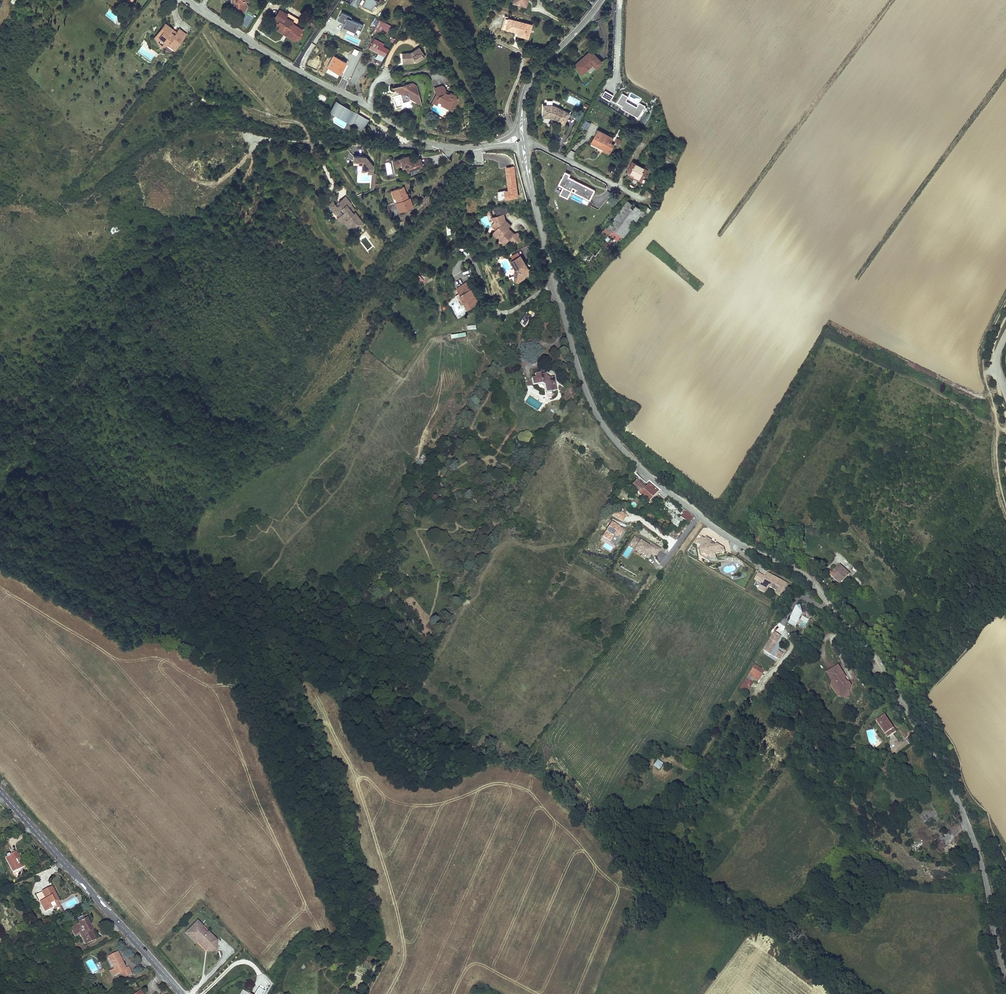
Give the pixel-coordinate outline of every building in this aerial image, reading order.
[(233,7),(237,10),(237,11),(243,12),(246,7),(244,5),(244,3),(242,1),(242,0),(235,0),(232,0),(231,0),(232,6),(233,7)] [(280,10),(274,18),(279,21),(278,23),(281,24),(279,27),(278,28),(287,34),(295,38),(296,36),(299,38),(301,34),(300,33),(302,30),(291,23),(292,22),(289,19),(288,21),(284,18),(285,17),(286,14),(280,10)] [(500,28),(504,29),(504,28),(507,17),(520,21),(521,20),(504,15),(500,28)] [(520,21),(507,17),(504,28),(513,30),(517,31),(516,35),(526,37),(530,24),(520,21)] [(379,20),(374,28),(378,30),(383,22),(379,20)] [(165,24),(162,28),(164,30),(159,37),(165,41),(174,49),(186,34),(179,29),(175,35),(170,32),(172,29),(165,24)] [(162,28),(154,38),(161,46),(165,41),(159,37),(164,30),(162,28)] [(384,44),(374,39),(369,48),(385,57),(388,49),(382,46),(384,44)] [(412,62),(412,61),(415,60),(416,61),(425,55),(419,47),(411,53),(406,53),(406,57),(402,57),(402,63),(412,62)] [(581,60),(583,61),(586,58),(586,57),(591,52),(590,51),(581,60)] [(586,77),(601,63),(591,52),(586,57),(586,58),(583,61),(581,60),(575,66),(586,77)] [(330,54),(324,65),(340,74),(345,66),(347,67),(348,67),(350,65),(330,54)] [(341,78),(338,87),(344,89),(347,80),(341,78)] [(398,90),(404,94),(408,93),(409,97),(417,102),(419,101),(420,103),(420,104),(415,85),(412,83),(393,88),(397,88),(399,89),(398,90)] [(600,98),(610,101),(613,94),(603,90),(600,98)] [(615,106),(640,118),(645,106),(638,102),(638,101),(621,93),(615,106)] [(318,99),(324,103),(327,98),(321,94),(318,99)] [(368,120),(336,102),(332,109),(357,124),(356,126),(361,129),(364,122),(366,123),(368,120)] [(569,111),(553,103),(543,102),(542,113),(547,113),(563,122),(569,111)] [(584,120),(580,127),(587,130),(591,123),(584,120)] [(624,135),(618,131),(615,136),(611,134),(610,135),(599,129),(594,139),(604,145),(604,144),(606,145),(604,150),(610,153),(615,144),(616,144),(617,142),(619,139),(621,140),(624,135)] [(368,165),(365,161),(366,160),(363,156),(351,155),(351,160),(356,161),(356,164),(359,164),(359,169),(365,170),(365,172),(370,173),(370,165),(368,165)] [(402,155),(391,160),(393,165),(399,163),(402,165),(405,170),(420,165),(417,157),(408,161),(406,157),(402,155)] [(645,167),(634,160),(629,168),(634,171),(635,170),(638,171),(636,173),(641,176),(642,175),(644,177),(647,171),(644,169),(645,167)] [(634,171),(632,174),(635,176),(643,180),(644,177),(642,175),(641,176),(636,173),(638,171),(635,170),(634,171)] [(595,189),(569,178),(570,174),(564,171),(559,185),(563,186),(559,194),(568,198),(571,191),(591,200),(595,189)] [(405,186),(390,190),(396,212),(411,208),(405,186)] [(499,198),(518,195),(517,188),(498,191),(499,198)] [(587,204),(589,200),(581,196),(577,194),(575,198),(587,204)] [(358,226),(362,223),(352,212),(351,213),(350,211),(346,206),(349,204),(342,196),(336,201),(338,203),(335,206),(334,205),(329,208),(333,213),(334,212),(337,215),(335,217),(339,223),(342,221),(343,220),(348,225),(349,225),(352,228),(357,224),(358,226)] [(329,208),(334,205),(333,204),(330,200),(326,204),(329,208)] [(621,239),(642,213),(641,208),(636,205),(633,208),(631,206),(633,204),(628,200),(611,222),(612,223),(610,226),(609,225),(602,232),(610,239),(603,247),(609,252),(620,238),(621,239)] [(495,210),(491,211),(492,215),(496,214),(497,215),(507,212),(506,206),(494,209),(495,210)] [(503,214),(491,218),(495,221),(497,221),(500,225),(499,225),(494,231),(497,235),(502,235),(502,237),(499,239),(504,244),(514,234),(510,230),(508,231),(508,229),(508,228),(511,226),(505,220),(503,214)] [(595,255),(602,248),(595,242),(588,249),(595,255)] [(525,275),(528,275),(530,268),(526,268),(524,265),(525,264),(521,256),(511,261),(516,269),(514,275),(515,275),(517,279),(525,275)] [(419,268),(411,276),(416,280),(424,272),(419,268)] [(479,302),(468,281),(458,287),(469,308),(479,302)] [(526,313),(519,324),(524,327),(531,316),(526,313)] [(532,379),(533,386),(538,385),(541,389),(546,390),(547,394),(552,393),(552,392),(557,391),(555,379),(550,380),(547,378),(546,375),(540,376),(541,377),(532,379)] [(426,459),(422,455),(417,461),(422,465),(426,459)] [(636,480),(631,486),(649,502),(658,492),(649,483),(645,488),(636,480)] [(667,501),(665,505),(680,515),(681,513),(683,515),(681,517),(689,523),(694,517),(684,509),(683,511),(667,501)] [(615,518),(623,522),(626,514),(618,510),(615,518)] [(675,518),(672,523),(677,528),(681,523),(675,518)] [(611,522),(602,538),(616,546),(625,530),(611,522)] [(627,559),(633,550),(649,560),(652,554),(656,557),(661,548),(651,542),(650,545),(633,536),(622,556),(627,559)] [(725,552),(724,549),(716,544),(716,545),(715,546),(714,545),(712,546),(710,544),(711,542),(712,541),(706,538),(705,540),(702,538),(698,544),(701,546),(700,548),(702,555),(705,554),(705,555),(709,557),(711,554),(713,555),(715,555),(725,552)] [(849,574),(839,564),(834,570),(832,568),(828,572),(830,574),(830,575),(840,584),(849,574)] [(786,583),(768,573),(766,577),(764,576),(761,574),(758,581),(761,583),(760,585),(767,589),(768,587),(775,590),(774,592),(780,595),(786,583)] [(765,593),(767,589),(760,585),(758,589),(765,593)] [(787,624),(795,628),(804,610),(796,606),(787,624)] [(769,652),(777,638),(772,636),(764,650),(769,652)] [(777,651),(775,657),(781,660),(783,653),(777,651)] [(843,693),(849,694),(851,685),(849,682),(844,681),(843,679),(845,677),(838,666),(832,670),(834,672),(830,675),(835,683),(834,684),(836,688),(836,691),(838,695),(842,696),(843,693)] [(750,675),(758,681),(763,672),(755,667),(750,675)] [(848,698),(849,694),(843,693),(842,696),(838,695),(836,691),(836,688),(834,684),(835,683),(830,675),(834,672),(832,670),(827,673),(832,681),(831,685),(838,696),(848,698)] [(884,715),(876,721),(885,734),(890,731),(893,734),(896,731),(884,715)] [(657,760),(653,766),(659,769),(663,763),(657,760)] [(14,861),(6,864),(4,860),(2,861),(4,865),(2,865),(9,879),(20,873),(14,861)] [(52,888),(36,896),(45,913),(54,908),(56,907),(54,902),(57,901),(59,900),(54,891),(52,888)] [(88,926),(85,921),(77,925),(78,927),(70,931),(73,936),(75,934),(78,933),(85,946),(95,941),(90,931),(88,932),(85,927),(88,926)] [(195,924),(184,936),(188,939),(187,940),(193,945),(195,945),(196,944),(206,952),(209,950),(215,950),(215,943),(195,924)] [(81,948),(85,946),(78,933),(75,934),(81,948)] [(193,947),(195,945),(193,945),(187,940),(188,939),(184,936),(182,938),(193,947)] [(214,954),(215,950),(209,950),(206,952),(196,944),(195,945),(204,954),(214,954)] [(120,964),(116,955),(106,960),(112,972),(109,973),(108,974),(111,979),(118,975),(122,982),(130,977),(126,969),(124,970),(120,964)] [(112,972),(106,960),(103,962),(109,973),(112,972)]
